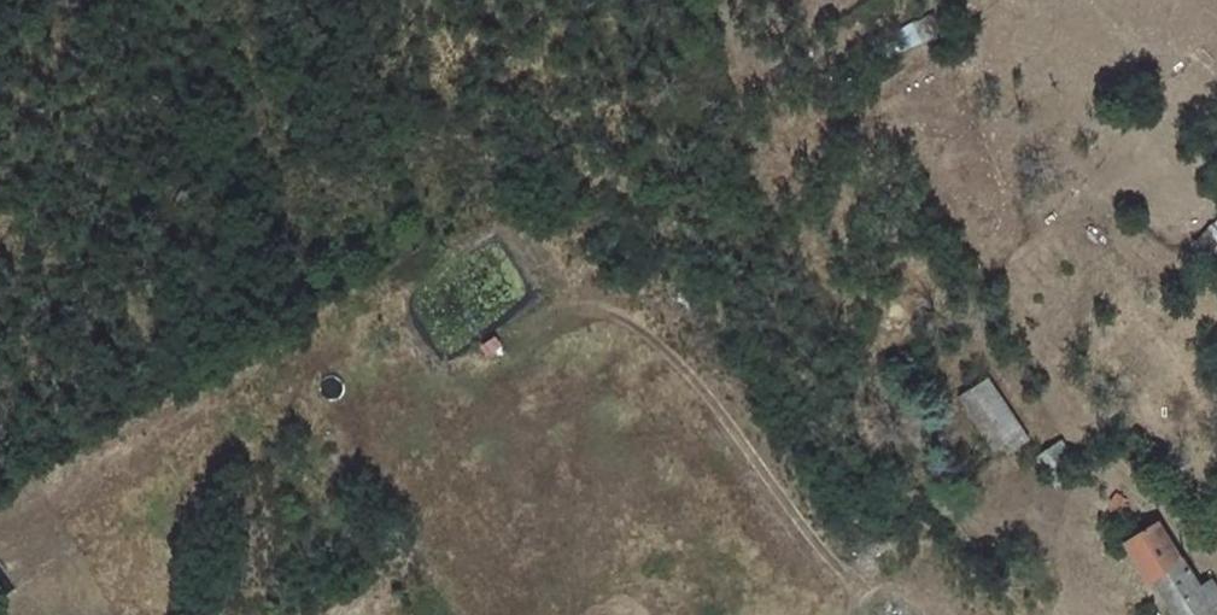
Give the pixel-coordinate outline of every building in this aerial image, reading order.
[(479,346),(487,355),(501,344),(493,334),(479,346)] [(975,391),(959,405),(996,450),(1004,460),(1022,446),(975,391)] [(959,405),(944,418),(979,463),(996,450),(959,405)] [(1156,575),(1183,614),(1216,614),(1216,583),(1210,573),(1200,578),(1185,557),(1183,559),(1157,523),(1129,541),(1154,577),(1156,575)]
